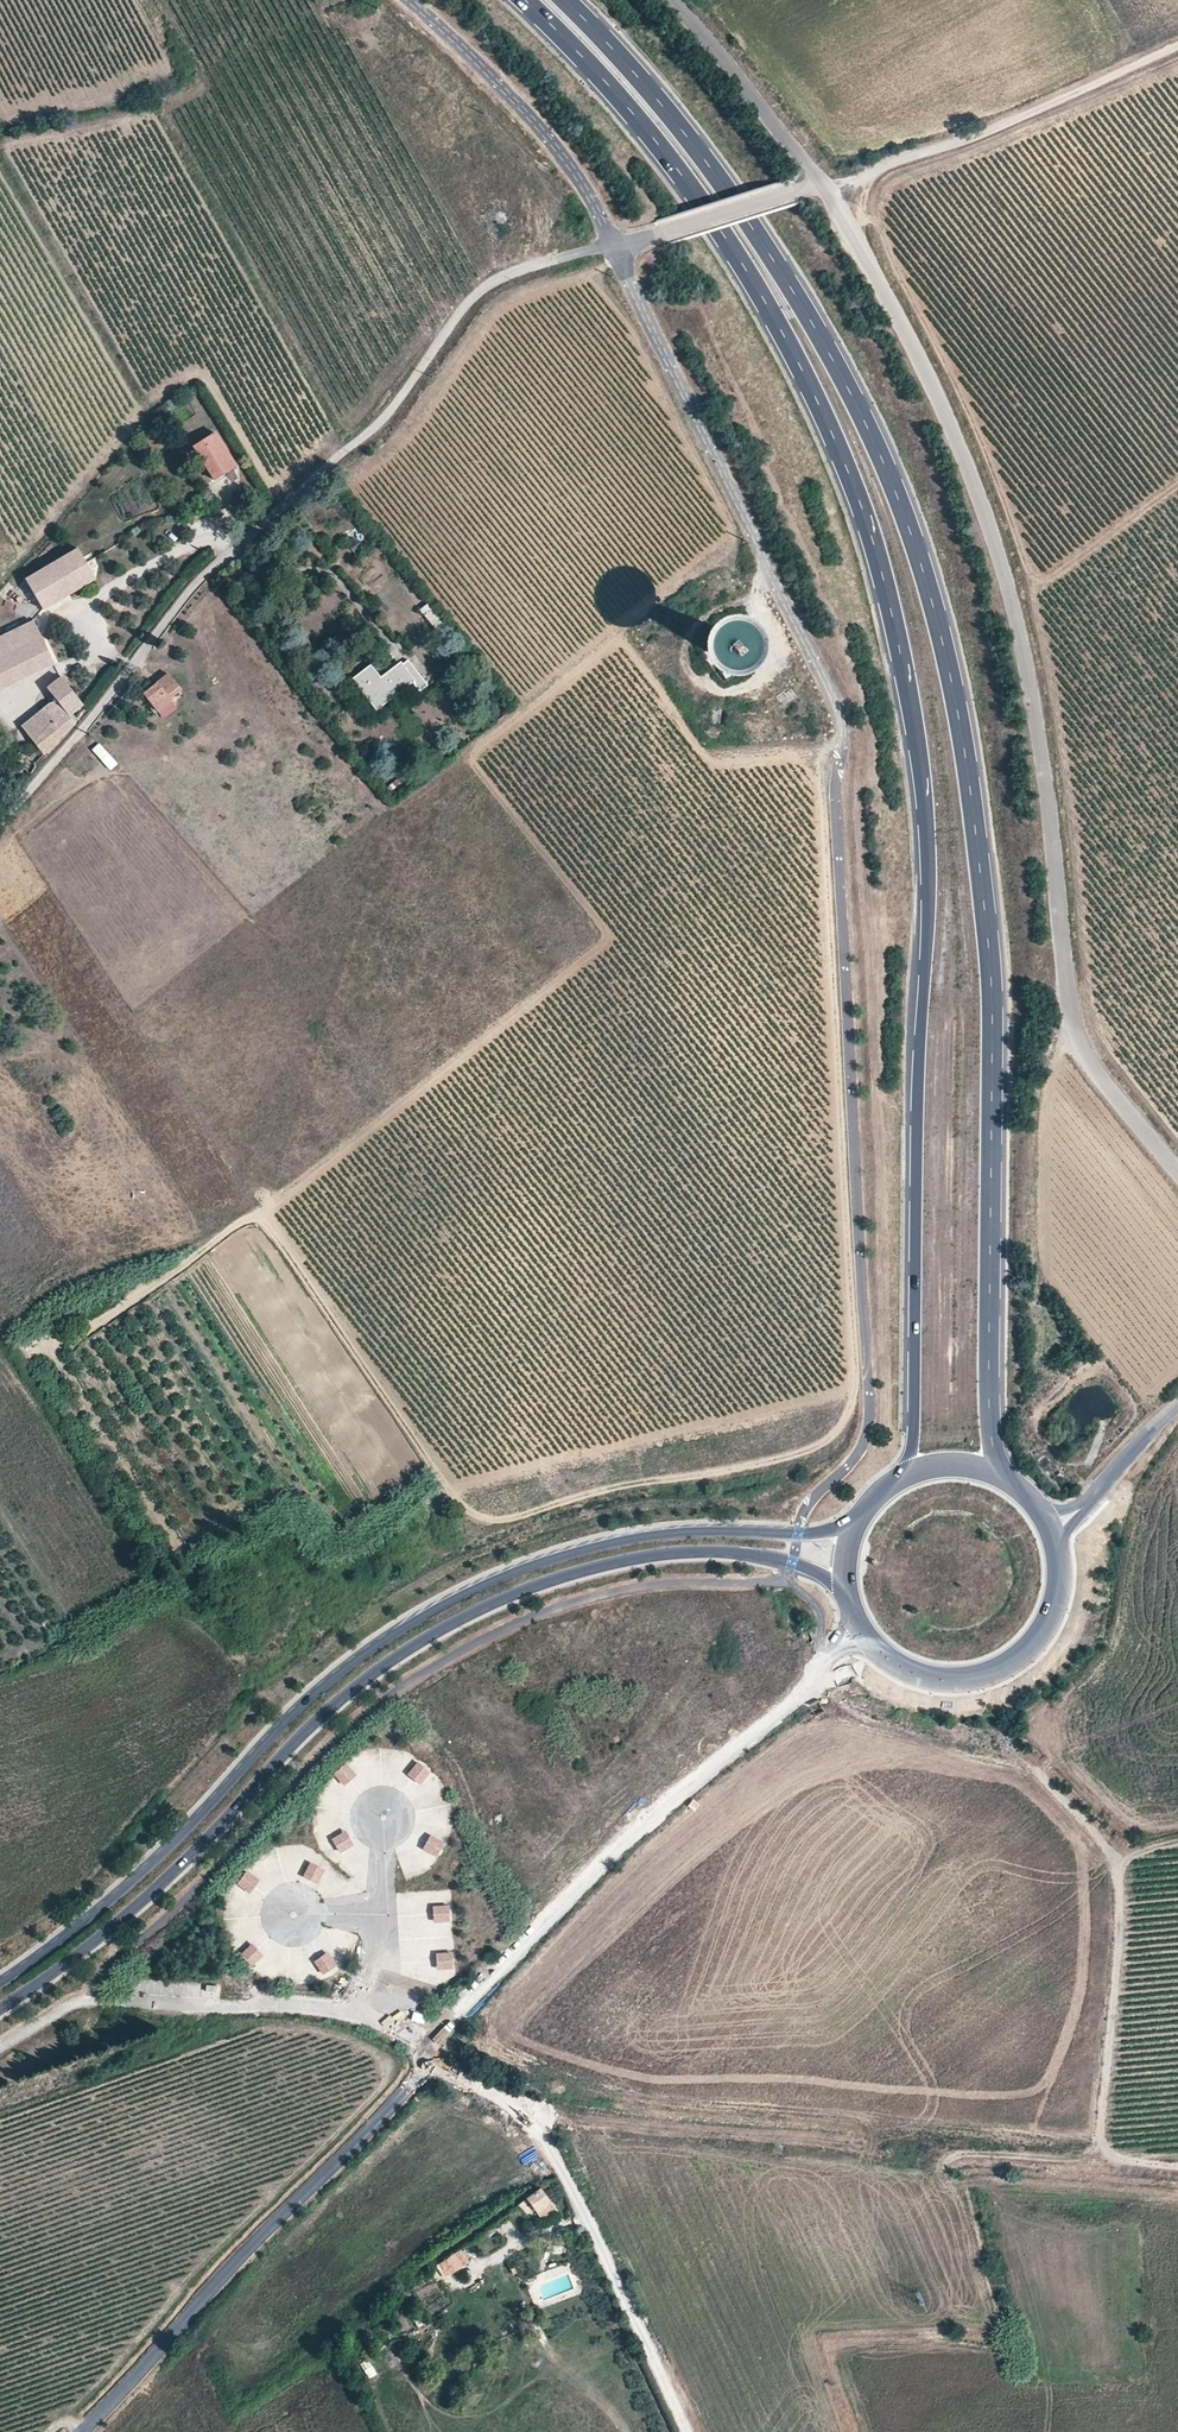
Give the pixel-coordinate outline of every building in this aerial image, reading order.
[(217,481),(239,467),(218,434),(196,448),(212,473),(217,481)] [(278,544),(270,537),(263,546),(270,553),(278,544)] [(96,581),(79,550),(26,580),(44,611),(96,581)] [(32,622),(0,639),(0,690),(0,691),(54,664),(32,622)] [(714,674),(725,662),(729,662),(732,661),(735,660),(737,658),(738,656),(740,654),(741,651),(742,648),(742,644),(741,642),(739,637),(737,635),(733,632),(729,631),(725,631),(721,632),(718,634),(715,636),(714,638),(712,641),(711,645),(711,648),(706,653),(700,659),(714,674)] [(355,679),(376,707),(412,681),(420,691),(427,685),(408,661),(401,666),(400,665),(380,680),(371,667),(355,679)] [(158,712),(172,701),(170,698),(182,689),(170,674),(144,694),(158,712)] [(47,688),(56,699),(41,711),(40,711),(21,726),(44,753),(57,742),(55,740),(75,723),(71,718),(69,716),(72,713),(83,704),(61,677),(47,688)] [(260,696),(270,709),(283,698),(273,685),(260,696)] [(775,698),(783,709),(796,699),(791,692),(787,695),(784,692),(775,698)] [(711,707),(709,724),(726,726),(729,709),(711,707)] [(100,743),(92,750),(111,771),(119,765),(100,743)] [(420,1784),(429,1772),(418,1763),(408,1775),(420,1784)] [(356,1776),(346,1764),(335,1774),(344,1785),(356,1776)] [(339,1852),(352,1845),(345,1832),(332,1839),(339,1852)] [(437,1856),(444,1843),(431,1836),(424,1849),(437,1856)] [(317,1884),(324,1871),(311,1864),(304,1877),(317,1884)] [(250,1893),(258,1880),(246,1872),(238,1884),(250,1893)] [(449,1920),(448,1905),(433,1906),(435,1921),(449,1920)] [(252,1966),(262,1955),(252,1945),(241,1955),(252,1966)] [(335,1965),(326,1953),(314,1961),(322,1974),(335,1965)] [(452,1968),(452,1953),(437,1953),(437,1968),(452,1968)] [(404,1991),(404,1990),(391,1985),(387,1998),(400,2002),(402,1998),(404,1991)] [(414,1995),(404,1991),(402,1998),(412,2002),(414,1995)] [(549,2199),(540,2187),(527,2198),(535,2210),(549,2199)] [(447,2278),(478,2256),(470,2245),(439,2266),(447,2278)] [(448,2297),(439,2284),(423,2296),(432,2308),(448,2297)]
